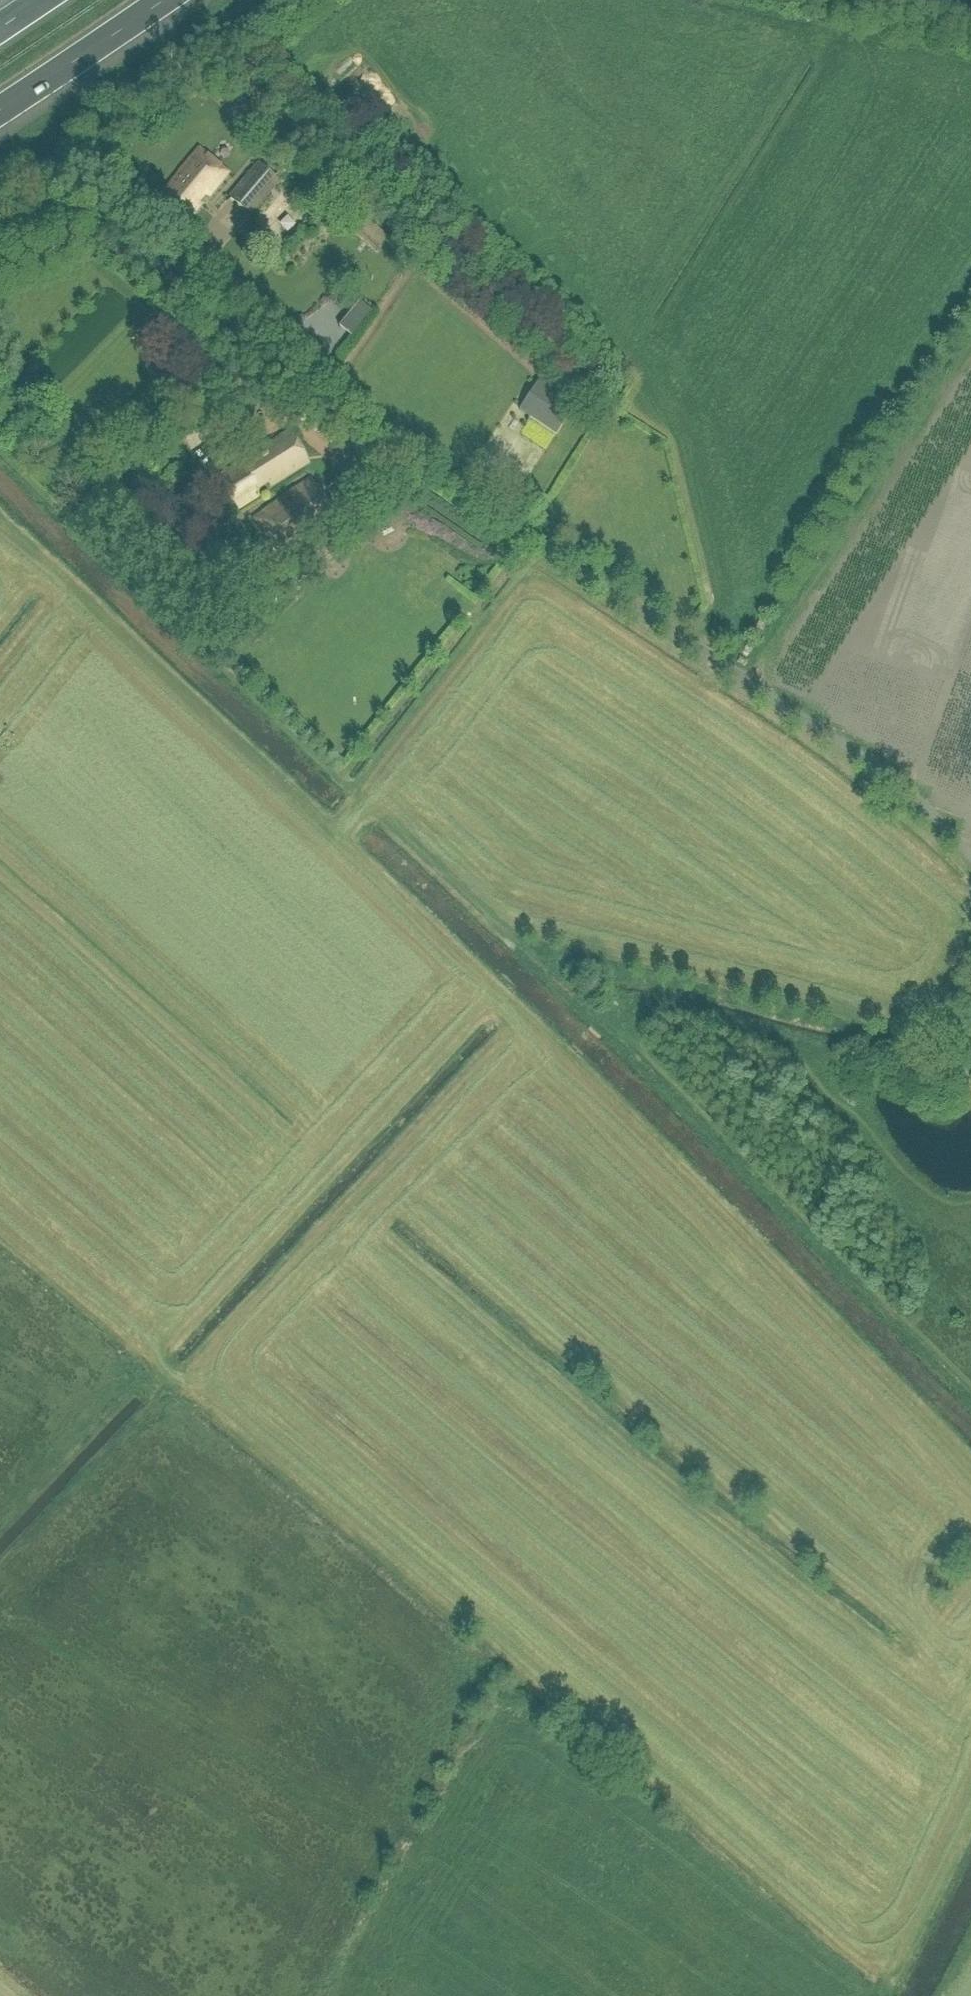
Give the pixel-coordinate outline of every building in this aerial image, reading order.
[(198,149),(160,196),(189,219),(227,173),(198,149)] [(280,182),(257,163),(228,197),(250,217),(280,182)] [(293,220),(277,226),(283,243),(299,236),(293,220)] [(556,435),(574,408),(537,383),(519,410),(556,435)] [(197,420),(175,435),(190,455),(212,440),(197,420)] [(238,509),(310,462),(289,430),(217,476),(238,509)] [(309,480),(252,521),(279,558),(336,518),(309,480)]
